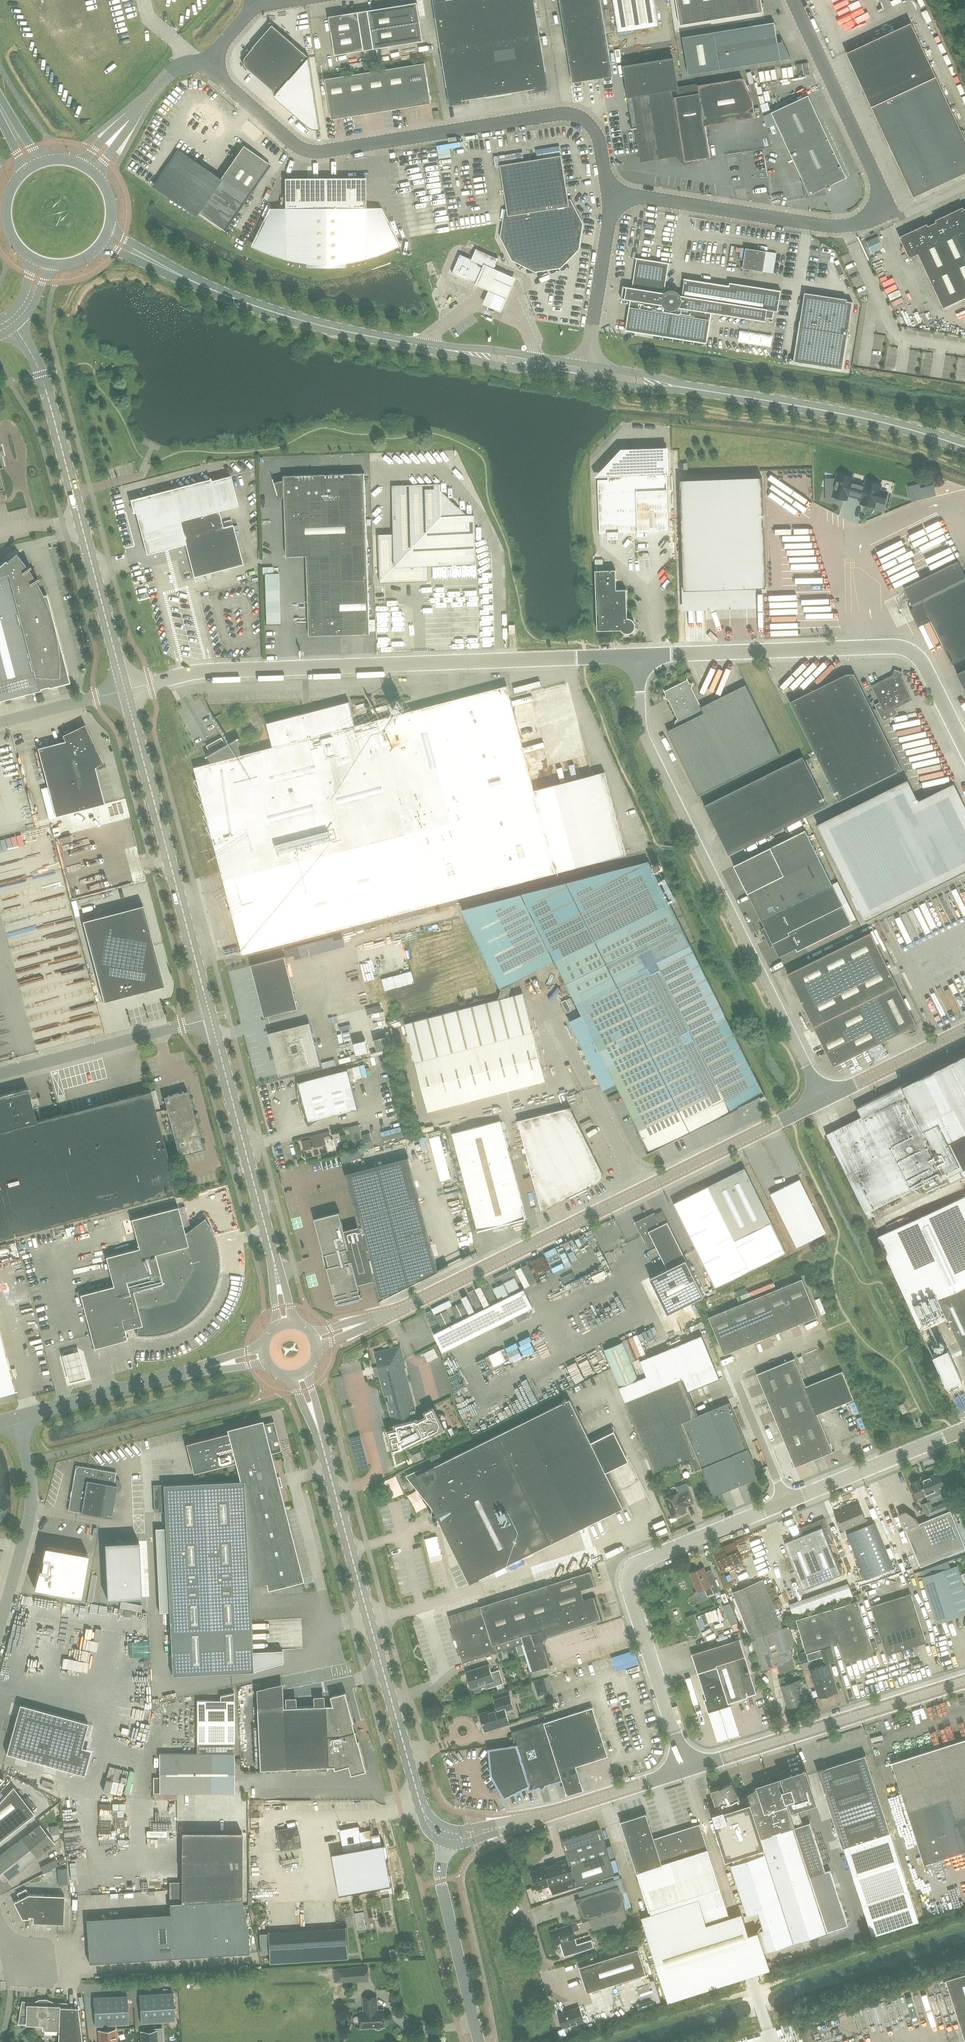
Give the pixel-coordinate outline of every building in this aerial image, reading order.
[(450,105),(463,103),(463,100),(535,89),(536,92),(549,90),(535,0),(433,0),(450,105)] [(601,0),(560,0),(573,82),(613,76),(601,0)] [(659,26),(655,0),(614,0),(619,32),(659,26)] [(680,25),(764,12),(762,0),(676,0),(680,25)] [(871,20),(864,0),(856,0),(857,2),(849,5),(851,11),(847,13),(852,27),(871,20)] [(335,55),(423,41),(417,2),(329,16),(335,55)] [(754,26),(716,32),(683,37),(689,74),(761,63),(781,60),(791,58),(792,58),(782,39),(783,41),(778,42),(775,22),(754,25),(754,26)] [(937,77),(912,23),(847,53),(914,197),(964,173),(964,138),(937,77)] [(246,57),(245,59),(245,64),(246,66),(248,68),(277,93),(274,97),(308,126),(309,127),(311,128),(313,129),(315,130),(317,130),(319,130),(320,130),(309,58),(273,25),(253,47),(254,48),(246,57)] [(694,160),(711,157),(706,125),(756,117),(753,100),(743,78),(679,88),(674,58),(625,65),(629,96),(632,95),(643,160),(678,154),(685,161),(694,160)] [(325,79),(332,119),(432,103),(425,63),(325,79)] [(772,92),(775,98),(783,94),(780,89),(772,92)] [(809,95),(772,112),(804,180),(802,181),(802,182),(804,181),(806,185),(807,195),(824,193),(823,189),(847,177),(809,95)] [(193,115),(197,118),(202,111),(197,108),(193,115)] [(197,212),(222,229),(268,163),(243,145),(216,184),(208,179),(197,170),(187,161),(178,151),(154,185),(159,187),(168,192),(177,197),(190,204),(198,210),(197,212)] [(884,157),(894,169),(899,165),(889,153),(884,157)] [(578,248),(582,224),(571,201),(569,202),(562,155),(500,165),(508,211),(506,212),(502,236),(514,259),(536,270),(560,266),(578,248)] [(386,250),(396,245),(380,212),(368,212),(366,208),(366,177),(325,178),(285,178),(285,209),(282,213),(271,213),(254,246),(265,250),(275,254),(285,257),(296,260),(305,261),(305,267),(345,267),(345,261),(355,259),(366,257),(376,254),(386,250)] [(964,209),(963,207),(900,237),(910,258),(919,254),(944,308),(964,298),(964,209)] [(225,226),(229,233),(238,227),(235,221),(225,226)] [(866,241),(872,253),(883,248),(878,236),(866,241)] [(763,272),(766,251),(746,248),(743,268),(763,272)] [(461,254),(452,273),(477,284),(486,265),(493,268),(496,263),(498,258),(477,249),(474,255),(472,259),(461,254)] [(668,291),(665,293),(670,264),(670,263),(636,257),(631,287),(625,286),(623,299),(629,300),(625,329),(708,343),(713,313),(766,321),(766,320),(765,320),(766,317),(773,318),(774,311),(778,311),(781,290),(730,282),(729,285),(684,278),(682,295),(681,295),(681,296),(679,293),(675,291),(672,290),(668,291)] [(493,268),(486,265),(477,284),(475,287),(489,293),(488,296),(484,306),(502,314),(506,304),(518,279),(493,268)] [(847,299),(805,293),(801,320),(794,362),(843,369),(849,328),(853,302),(847,301),(847,299)] [(740,340),(772,341),(772,331),(740,330),(740,340)] [(596,477),(608,476),(608,480),(598,480),(598,493),(600,533),(609,533),(609,537),(617,537),(617,533),(631,532),(669,531),(667,474),(669,474),(668,448),(621,449),(596,477)] [(285,494),(287,556),(307,555),(309,635),(370,633),(364,473),(284,475),(273,478),(278,494),(285,494)] [(834,487),(826,488),(826,500),(842,500),(842,498),(847,500),(848,495),(855,497),(858,485),(851,483),(853,477),(838,473),(836,479),(834,487)] [(193,577),(243,564),(232,524),(223,527),(218,510),(238,505),(230,475),(211,480),(211,479),(209,480),(210,481),(132,501),(135,511),(134,511),(134,512),(135,512),(146,554),(167,548),(185,544),(193,577)] [(680,480),(684,590),(766,587),(762,477),(680,480)] [(858,485),(855,497),(862,499),(860,503),(875,507),(883,509),(885,504),(884,504),(887,492),(880,490),(881,484),(866,481),(865,487),(858,485)] [(428,565),(476,563),(474,515),(467,515),(441,490),(440,484),(392,485),(394,533),(378,534),(380,582),(428,581),(428,565)] [(922,498),(936,495),(933,485),(919,488),(922,498)] [(70,682),(47,594),(41,596),(40,593),(37,588),(35,583),(33,580),(30,575),(26,570),(22,564),(18,559),(15,556),(7,562),(5,560),(0,564),(0,701),(70,682)] [(958,560),(904,587),(914,608),(910,610),(918,626),(931,620),(953,664),(964,658),(964,575),(958,560)] [(266,566),(268,625),(282,624),(281,571),(275,571),(275,565),(266,566)] [(627,618),(626,589),(616,589),(616,570),(595,570),(598,630),(621,629),(624,632),(628,633),(632,632),(635,629),(636,625),(634,621),(631,618),(627,618)] [(957,673),(964,689),(964,669),(957,673)] [(897,713),(894,708),(912,699),(899,674),(896,673),(871,685),(880,703),(876,705),(883,719),(897,713)] [(839,800),(902,769),(854,674),(846,674),(789,702),(839,800)] [(699,794),(780,754),(749,690),(704,712),(692,687),(693,684),(684,681),(668,689),(665,698),(668,699),(680,724),(667,730),(699,794)] [(243,953),(556,872),(626,854),(605,771),(534,790),(507,685),(355,725),(349,701),(267,722),(273,746),(241,755),(237,739),(239,738),(239,737),(223,746),(220,742),(208,749),(210,753),(206,756),(206,757),(208,756),(212,762),(194,767),(243,953)] [(399,702),(402,702),(405,701),(407,699),(409,697),(409,695),(409,692),(408,690),(407,687),(404,686),(402,685),(399,686),(397,687),(395,688),(393,691),(393,694),(393,696),(395,699),(397,701),(399,702)] [(67,740),(38,748),(55,816),(105,803),(92,756),(97,754),(86,730),(65,735),(67,740)] [(827,805),(803,756),(704,805),(729,854),(827,805)] [(964,871),(964,805),(954,783),(918,801),(908,779),(818,824),(866,921),(964,871)] [(797,950),(852,923),(851,921),(856,918),(838,881),(832,884),(806,830),(771,847),(734,865),(748,893),(765,927),(764,928),(771,943),(773,943),(779,956),(796,948),(797,950)] [(522,893),(462,908),(501,986),(502,988),(501,992),(510,990),(512,983),(511,981),(555,960),(555,961),(582,1014),(570,1021),(580,1042),(603,1089),(616,1083),(618,1088),(620,1091),(622,1096),(639,1131),(637,1132),(648,1153),(668,1143),(668,1141),(732,1109),(727,1099),(759,1083),(691,946),(690,944),(649,861),(522,893)] [(103,1001),(133,993),(132,991),(161,984),(151,946),(154,945),(143,904),(142,904),(142,905),(82,921),(103,1001)] [(788,973),(833,1066),(917,1025),(871,932),(788,973)] [(285,957),(285,955),(251,964),(251,966),(253,965),(266,1013),(296,1005),(283,957),(285,957)] [(523,993),(509,996),(510,990),(501,992),(499,999),(406,1023),(428,1110),(546,1080),(523,993)] [(564,997),(567,1007),(574,1005),(571,994),(564,997)] [(310,1024),(271,1034),(281,1073),(320,1063),(310,1024)] [(825,1138),(827,1142),(829,1140),(844,1169),(862,1206),(868,1218),(877,1214),(874,1208),(924,1184),(926,1189),(940,1182),(937,1177),(945,1173),(947,1178),(962,1170),(964,1169),(964,1053),(908,1081),(918,1100),(915,1101),(921,1113),(921,1114),(915,1101),(917,1100),(908,1081),(856,1107),(861,1116),(843,1125),(826,1133),(828,1137),(825,1138)] [(354,1064),(356,1076),(368,1075),(366,1063),(354,1064)] [(309,1122),(358,1109),(348,1069),(299,1082),(309,1122)] [(0,1095),(0,1238),(177,1192),(162,1135),(173,1132),(179,1155),(203,1149),(188,1090),(163,1096),(166,1108),(156,1111),(150,1091),(37,1120),(28,1088),(0,1095)] [(601,1181),(603,1174),(570,1107),(518,1120),(541,1210),(601,1181)] [(491,1226),(491,1227),(526,1218),(501,1120),(452,1133),(478,1230),(491,1226)] [(307,1156),(328,1151),(332,1150),(333,1148),(331,1140),(329,1138),(327,1132),(315,1135),(316,1138),(303,1141),(307,1156)] [(439,1135),(430,1137),(441,1180),(451,1178),(439,1135)] [(379,1300),(425,1276),(395,1160),(345,1173),(346,1175),(347,1175),(361,1228),(345,1232),(339,1211),(314,1217),(324,1254),(326,1254),(329,1266),(327,1266),(335,1295),(336,1295),(336,1298),(336,1299),(337,1303),(362,1297),(361,1292),(360,1292),(359,1289),(360,1289),(355,1272),(373,1274),(379,1298),(378,1298),(379,1300)] [(715,1287),(786,1252),(745,1167),(673,1202),(715,1287)] [(797,1246),(826,1232),(799,1179),(771,1193),(797,1246)] [(876,1235),(920,1330),(947,1317),(964,1356),(964,1194),(876,1235)] [(137,1326),(136,1334),(147,1335),(158,1334),(168,1332),(178,1328),(187,1322),(196,1316),(203,1308),(209,1299),(214,1289),(217,1279),(219,1268),(219,1257),(218,1247),(215,1236),(210,1227),(205,1217),(185,1232),(178,1206),(131,1218),(139,1247),(105,1256),(113,1285),(80,1294),(94,1348),(127,1339),(125,1329),(137,1326)] [(686,1259),(680,1246),(662,1211),(649,1217),(648,1215),(635,1222),(641,1235),(644,1234),(650,1247),(655,1244),(661,1256),(667,1268),(686,1259)] [(704,1295),(686,1259),(667,1268),(650,1277),(668,1313),(704,1295)] [(725,1354),(818,1316),(802,1278),(709,1316),(725,1354)] [(443,1352),(533,1307),(524,1288),(433,1333),(443,1352)] [(647,1375),(620,1386),(654,1471),(691,1456),(696,1469),(702,1467),(714,1495),(760,1476),(730,1401),(696,1415),(686,1391),(720,1378),(702,1334),(641,1359),(647,1375)] [(15,1391),(0,1335),(0,1394),(15,1391)] [(623,1341),(604,1349),(619,1386),(638,1378),(623,1341)] [(418,1419),(404,1367),(406,1367),(404,1359),(402,1360),(399,1346),(375,1352),(378,1366),(377,1367),(379,1374),(381,1374),(386,1395),(388,1394),(390,1400),(387,1401),(395,1429),(388,1431),(387,1431),(394,1455),(449,1428),(449,1427),(447,1428),(446,1426),(446,1425),(445,1423),(445,1422),(446,1421),(446,1420),(446,1419),(445,1419),(445,1418),(444,1417),(444,1416),(443,1416),(442,1415),(441,1415),(440,1415),(438,1415),(434,1406),(423,1411),(425,1415),(418,1419)] [(496,1350),(501,1360),(509,1356),(503,1346),(496,1350)] [(436,1347),(426,1350),(428,1358),(439,1355),(436,1347)] [(86,1378),(78,1351),(62,1355),(69,1383),(86,1378)] [(842,1370),(806,1385),(795,1357),(757,1373),(796,1466),(833,1451),(818,1413),(854,1398),(842,1370)] [(591,1442),(570,1399),(426,1470),(425,1467),(409,1475),(433,1507),(470,1583),(624,1507),(604,1466),(627,1455),(614,1430),(591,1442)] [(899,1405),(903,1414),(908,1411),(904,1402),(899,1405)] [(240,1480),(157,1484),(158,1511),(164,1511),(165,1527),(169,1611),(172,1675),(253,1671),(283,1662),(282,1650),(252,1651),(249,1588),(266,1584),(267,1588),(303,1579),(271,1453),(281,1450),(274,1421),(263,1423),(227,1432),(186,1443),(193,1473),(235,1462),(240,1480)] [(411,1455),(415,1461),(424,1457),(421,1450),(411,1455)] [(75,1468),(68,1510),(113,1518),(119,1485),(115,1484),(117,1472),(79,1465),(75,1468)] [(945,1486),(939,1472),(934,1474),(921,1480),(920,1478),(911,1482),(917,1497),(925,1494),(927,1499),(941,1493),(939,1489),(939,1488),(945,1486)] [(672,1516),(689,1512),(686,1502),(694,1500),(690,1485),(665,1491),(672,1516)] [(842,1529),(865,1519),(859,1503),(835,1513),(842,1529)] [(138,1510),(139,1521),(127,1522),(127,1529),(145,1528),(144,1510),(138,1510)] [(963,1541),(950,1510),(919,1522),(917,1519),(906,1510),(899,1513),(920,1565),(964,1547),(964,1546),(963,1541)] [(803,1534),(784,1542),(804,1589),(841,1573),(828,1541),(833,1539),(824,1518),(800,1527),(803,1534)] [(893,1568),(876,1526),(848,1537),(865,1579),(893,1568)] [(141,1597),(139,1540),(104,1542),(107,1599),(141,1597)] [(39,1569),(34,1588),(70,1595),(71,1587),(82,1589),(88,1554),(45,1547),(41,1559),(43,1559),(41,1569),(39,1569)] [(708,1595),(720,1590),(715,1577),(709,1580),(704,1567),(692,1572),(699,1590),(705,1588),(708,1595)] [(960,1614),(959,1613),(964,1611),(964,1589),(963,1583),(951,1587),(945,1569),(922,1576),(937,1622),(960,1614)] [(547,1636),(600,1619),(593,1596),(581,1600),(578,1591),(596,1585),(592,1570),(448,1616),(463,1662),(523,1643),(532,1671),(549,1665),(542,1644),(547,1636)] [(780,1672),(795,1667),(783,1629),(763,1579),(733,1591),(752,1638),(761,1668),(777,1663),(780,1672)] [(887,1654),(926,1641),(911,1593),(872,1605),(887,1654)] [(845,1662),(873,1654),(857,1600),(796,1618),(806,1651),(838,1641),(845,1662)] [(718,1607),(706,1609),(709,1620),(720,1618),(718,1607)] [(756,1691),(744,1655),(739,1638),(691,1653),(710,1710),(729,1704),(728,1702),(747,1696),(747,1694),(756,1691)] [(835,1659),(831,1646),(814,1650),(817,1658),(823,1656),(825,1662),(835,1659)] [(809,1661),(806,1654),(806,1652),(798,1654),(800,1663),(809,1661)] [(488,1664),(467,1671),(470,1682),(469,1684),(469,1686),(471,1689),(472,1690),(475,1691),(478,1691),(480,1690),(482,1687),(484,1687),(487,1688),(491,1687),(496,1685),(503,1683),(499,1669),(490,1672),(488,1664)] [(821,1696),(837,1691),(828,1664),(811,1669),(817,1689),(819,1688),(821,1696)] [(548,1692),(544,1678),(535,1681),(539,1694),(548,1692)] [(788,1706),(805,1700),(798,1680),(782,1685),(788,1706)] [(234,1792),(234,1753),(235,1753),(235,1742),(234,1742),(234,1692),(220,1695),(220,1700),(197,1700),(197,1742),(197,1753),(159,1753),(159,1781),(153,1781),(153,1793),(234,1792)] [(352,1774),(367,1770),(346,1692),(331,1696),(334,1705),(256,1708),(259,1769),(335,1766),(336,1769),(350,1765),(352,1774)] [(505,1711),(513,1708),(508,1694),(494,1699),(497,1707),(480,1713),(485,1729),(498,1725),(498,1726),(509,1723),(505,1711)] [(88,1723),(20,1704),(6,1753),(75,1772),(88,1723)] [(577,1771),(576,1765),(608,1755),(593,1707),(544,1722),(512,1732),(514,1740),(515,1745),(490,1749),(492,1774),(505,1796),(527,1784),(529,1788),(529,1789),(539,1786),(538,1785),(541,1781),(545,1783),(545,1784),(563,1778),(562,1778),(566,1770),(572,1773),(577,1771)] [(732,1709),(709,1716),(718,1746),(741,1738),(732,1709)] [(964,1850),(964,1739),(893,1762),(925,1863),(964,1850)] [(919,1919),(891,1831),(865,1753),(818,1769),(843,1846),(844,1846),(873,1934),(919,1919)] [(120,1770),(123,1777),(135,1771),(131,1764),(120,1770)] [(719,1787),(710,1790),(717,1809),(718,1808),(719,1810),(713,1812),(716,1823),(717,1823),(728,1855),(730,1854),(761,1844),(764,1854),(733,1864),(731,1865),(747,1916),(759,1912),(762,1923),(762,1924),(764,1929),(757,1931),(758,1934),(764,1952),(765,1952),(829,1931),(848,1925),(830,1869),(826,1870),(810,1823),(795,1827),(789,1809),(815,1800),(805,1771),(784,1778),(785,1782),(781,1784),(780,1780),(749,1790),(750,1793),(741,1797),(731,1781),(719,1788),(719,1787)] [(34,1813),(13,1786),(0,1801),(0,1840),(34,1813)] [(127,1798),(114,1798),(114,1810),(127,1809),(127,1798)] [(164,1816),(164,1806),(156,1806),(157,1817),(164,1816)] [(108,1810),(104,1814),(114,1822),(117,1817),(108,1810)] [(646,1812),(621,1821),(649,1910),(720,1888),(699,1823),(655,1838),(646,1812)] [(675,1812),(663,1814),(666,1827),(677,1824),(675,1812)] [(124,1836),(135,1828),(126,1816),(115,1823),(124,1836)] [(0,1855),(0,1875),(6,1882),(37,1857),(43,1852),(55,1843),(39,1824),(33,1829),(28,1833),(22,1838),(0,1855)] [(344,1852),(334,1854),(342,1895),(394,1885),(386,1844),(382,1845),(380,1837),(374,1838),(372,1829),(360,1831),(359,1825),(357,1825),(340,1829),(342,1840),(344,1852)] [(281,1850),(301,1846),(297,1827),(277,1831),(281,1850)] [(533,1880),(535,1881),(537,1888),(551,1883),(554,1893),(614,1873),(600,1827),(562,1840),(568,1859),(544,1866),(545,1868),(532,1872),(532,1874),(531,1876),(533,1880)] [(170,1913),(86,1918),(89,1962),(249,1952),(248,1930),(242,1899),(242,1832),(181,1831),(181,1881),(169,1881),(169,1903),(170,1913)] [(118,1869),(121,1863),(112,1858),(108,1864),(118,1869)] [(62,1879),(70,1878),(69,1865),(61,1865),(62,1879)] [(274,1870),(275,1876),(285,1874),(284,1868),(274,1870)] [(53,1869),(42,1872),(44,1878),(55,1874),(53,1869)] [(582,1922),(625,1908),(618,1885),(575,1899),(582,1922)] [(33,1922),(42,1922),(63,1923),(64,1895),(29,1894),(26,1889),(17,1893),(20,1898),(14,1902),(22,1918),(33,1918),(33,1922)] [(729,1916),(721,1890),(678,1904),(641,1916),(649,1942),(729,1916)] [(254,1902),(271,1901),(271,1891),(253,1892),(254,1902)] [(359,1927),(369,1925),(364,1909),(355,1911),(359,1927)] [(575,1938),(573,1931),(579,1929),(575,1917),(567,1920),(569,1924),(551,1930),(555,1944),(560,1942),(564,1955),(573,1952),(573,1953),(593,1946),(591,1939),(577,1943),(575,1938)] [(347,1927),(316,1929),(318,1959),(349,1957),(347,1927)] [(588,1991),(646,1973),(638,1948),(580,1966),(588,1991)] [(334,1968),(334,1981),(369,1979),(368,1966),(334,1968)] [(946,1979),(964,2038),(964,1973),(946,1979)] [(173,1992),(139,1994),(141,2022),(175,2020),(173,1992)] [(127,1995),(93,1997),(95,2025),(129,2023),(127,1995)] [(361,2027),(385,2025),(384,2009),(378,2009),(377,1996),(364,1997),(365,2010),(360,2010),(361,2027)] [(58,2034),(58,2041),(82,2041),(78,2007),(66,2007),(66,2003),(23,2002),(19,2023),(43,2024),(43,2028),(48,2034),(58,2034)] [(564,2027),(583,2020),(579,2006),(559,2013),(564,2027)] [(157,2040),(163,2040),(161,2026),(149,2027),(149,2029),(141,2030),(142,2041),(157,2041),(157,2040)] [(100,2041),(116,2041),(115,2030),(99,2031),(100,2041)]
